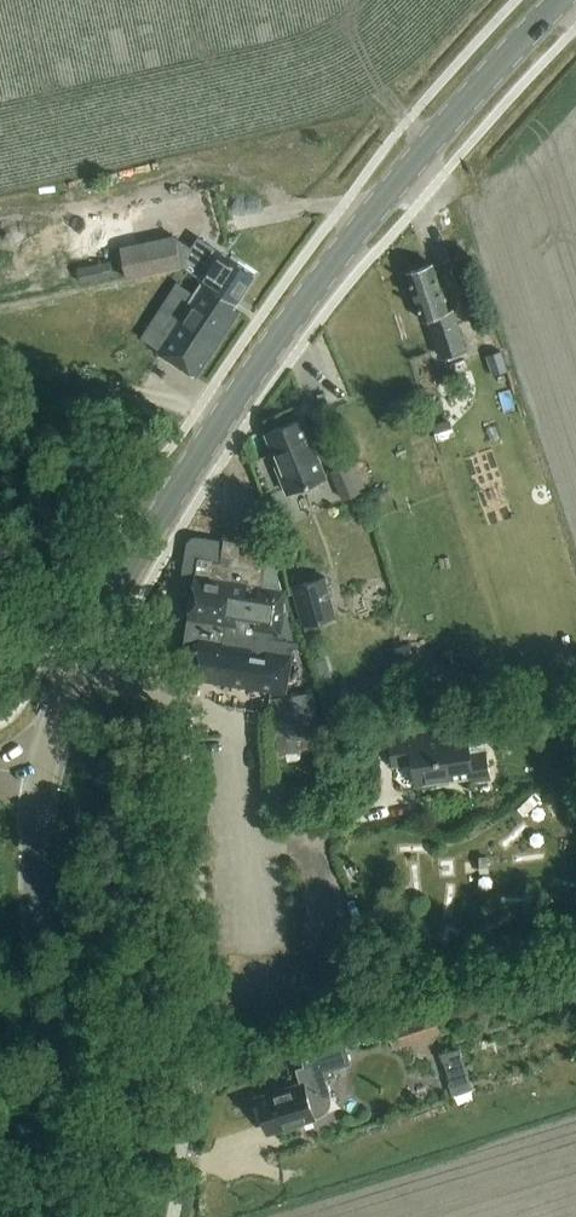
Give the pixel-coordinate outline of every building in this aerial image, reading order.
[(214,251),(208,260),(176,239),(175,234),(119,247),(127,280),(147,275),(181,267),(202,281),(235,303),(253,276),(214,251)] [(115,257),(83,265),(87,280),(119,271),(115,257)] [(442,358),(466,350),(453,310),(448,312),(433,265),(407,274),(422,321),(429,319),(442,358)] [(194,293),(174,280),(149,320),(168,333),(156,351),(197,377),(238,314),(231,309),(235,303),(202,281),(194,293)] [(495,351),(483,355),(487,369),(500,365),(495,351)] [(289,492),(326,476),(303,420),(268,434),(276,452),(272,453),(289,492)] [(348,464),(329,472),(341,500),(360,492),(358,489),(363,487),(354,465),(349,467),(348,464)] [(246,530),(259,532),(261,522),(248,520),(246,530)] [(194,587),(192,600),(188,603),(186,611),(189,615),(182,664),(196,666),(194,681),(288,695),(297,629),(286,587),(281,586),(275,562),(266,561),(268,545),(224,537),(224,539),(195,534),(190,535),(186,539),(179,581),(182,585),(194,587)] [(324,577),(294,586),(306,625),(336,616),(324,577)] [(320,747),(318,733),(322,733),(314,692),(272,698),(280,754),(303,750),(320,747)] [(443,735),(442,729),(388,737),(392,766),(412,763),(415,785),(471,777),(472,781),(491,779),(487,750),(472,752),(469,732),(443,735)] [(394,1048),(427,1038),(440,1034),(433,1013),(420,1017),(388,1027),(394,1048)] [(447,1051),(458,1085),(478,1079),(466,1045),(447,1051)] [(300,1083),(255,1097),(267,1136),(317,1120),(316,1118),(319,1117),(321,1116),(324,1114),(326,1113),(328,1111),(329,1109),(330,1106),(331,1104),(331,1101),(331,1098),(331,1096),(326,1080),(336,1076),(334,1069),(351,1064),(348,1054),(296,1070),(300,1083)]
